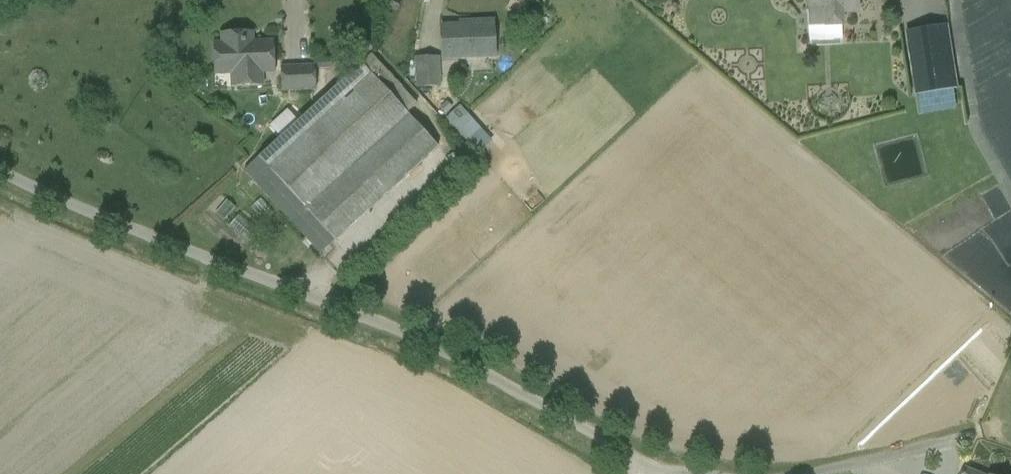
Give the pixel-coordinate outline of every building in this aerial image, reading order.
[(858,15),(857,0),(807,0),(809,27),(809,42),(842,40),(841,29),(844,29),(844,15),(858,15)] [(442,62),(495,60),(493,22),(469,23),(469,27),(441,28),(442,62)] [(916,96),(955,90),(945,26),(906,33),(916,96)] [(254,42),(254,32),(221,34),(221,43),(213,43),(214,77),(231,76),(231,89),(265,87),(264,75),(275,75),(274,41),(254,42)] [(361,64),(244,172),(292,225),(307,211),(335,242),(437,147),(406,114),(416,105),(370,55),(366,59),(365,58),(360,62),(361,64)] [(418,89),(440,88),(439,58),(417,59),(418,89)] [(282,93),(316,91),(315,66),(281,68),(282,93)] [(440,108),(445,114),(452,108),(446,102),(440,108)] [(478,155),(489,145),(457,109),(446,119),(478,155)]
